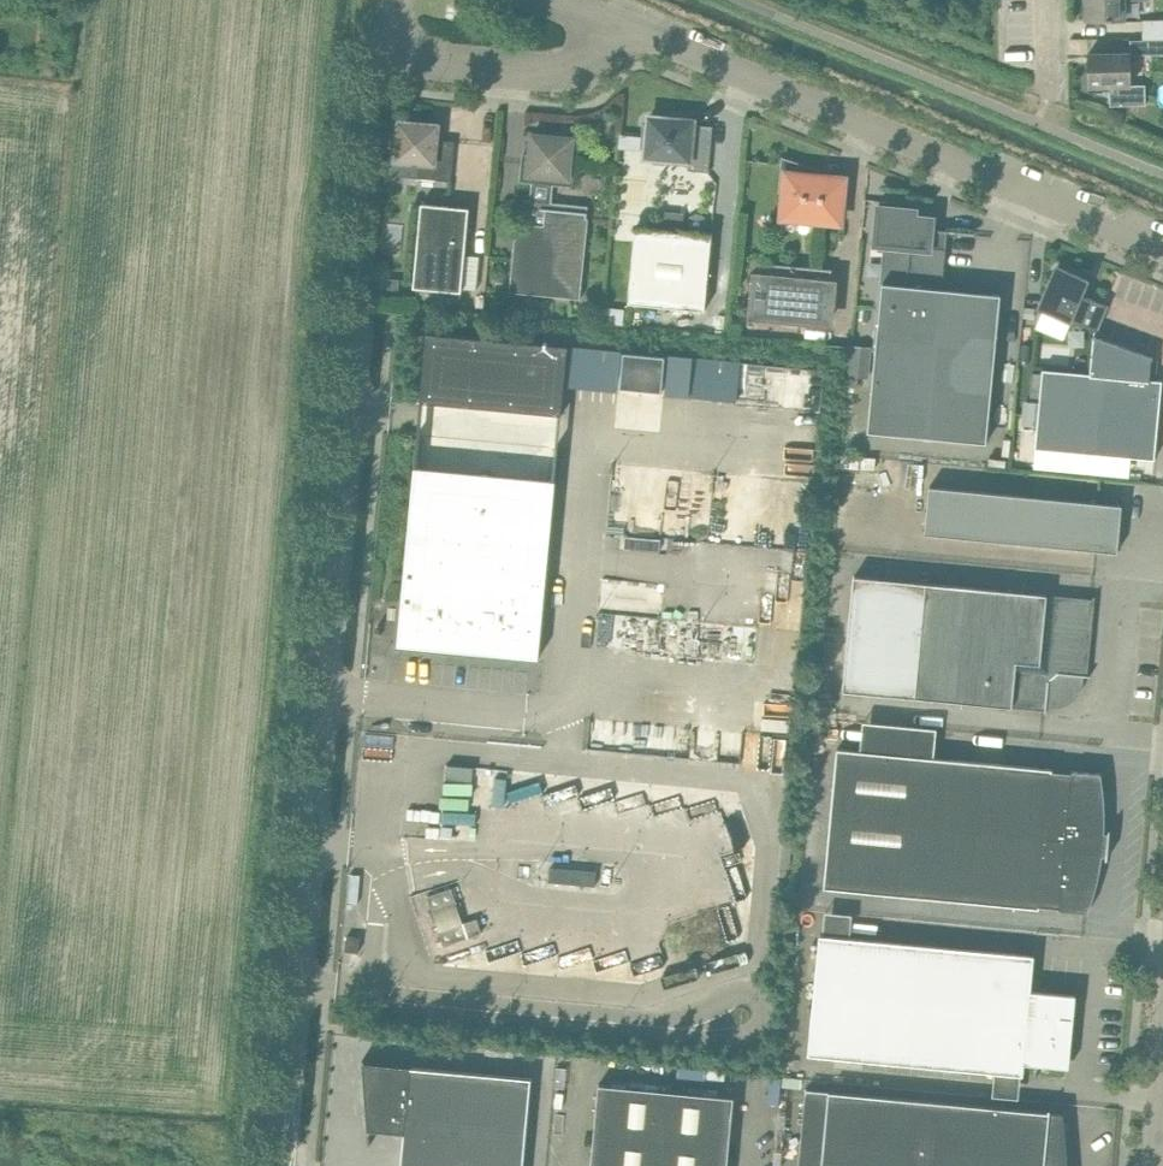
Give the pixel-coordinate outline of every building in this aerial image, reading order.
[(1087,19),(1107,19),(1107,21),(1112,21),(1112,19),(1123,18),(1123,0),(1087,0),(1087,19)] [(1156,38),(1129,39),(1129,53),(1131,53),(1131,54),(1162,53),(1162,38),(1156,38)] [(1132,103),(1132,84),(1131,54),(1131,53),(1129,53),(1088,54),(1089,92),(1111,91),(1112,103),(1110,103),(1110,105),(1146,104),(1146,103),(1132,103)] [(709,172),(713,126),(694,124),(694,120),(650,116),(649,124),(643,123),(641,148),(646,149),(646,157),(649,157),(654,163),(664,164),(669,159),(689,161),(688,170),(709,172)] [(391,157),(390,175),(416,178),(451,180),(455,141),(437,139),(438,125),(400,121),(398,141),(392,141),(391,157)] [(521,177),(521,180),(532,182),(530,200),(552,202),(554,184),(576,186),(576,179),(579,155),(571,154),(573,138),(533,134),(531,154),(524,153),(521,177)] [(837,178),(784,160),(782,189),(786,190),(784,216),(839,221),(842,186),(834,185),(835,178),(837,179),(837,178)] [(516,234),(510,291),(581,298),(589,218),(587,218),(587,212),(588,205),(552,202),(530,200),(524,199),(523,206),(528,207),(529,213),(533,218),(538,222),(544,223),(544,225),(541,225),(540,236),(516,234)] [(880,200),(878,224),(876,243),(910,247),(908,266),(884,264),(882,282),(943,288),(944,276),(946,258),(929,256),(932,218),(915,216),(915,210),(900,208),(900,202),(880,200)] [(469,208),(422,203),(414,287),(462,291),(469,208)] [(636,228),(629,303),(705,310),(712,235),(636,228)] [(832,269),(760,262),(759,276),(757,276),(753,314),(829,322),(833,283),(831,283),(832,269)] [(1057,266),(1048,288),(1040,308),(1071,321),(1072,319),(1096,329),(1106,305),(1082,294),(1088,279),(1057,266)] [(1001,294),(965,291),(963,290),(944,276),(943,288),(882,282),(868,431),(987,442),(999,318),(1001,294)] [(568,346),(427,332),(398,645),(539,658),(568,346)] [(1153,357),(1094,335),(1093,337),(1090,373),(1043,369),(1036,448),(1155,459),(1162,380),(1150,379),(1152,360),(1153,357)] [(608,389),(736,397),(738,357),(610,349),(608,389)] [(1122,504),(930,486),(925,533),(1094,550),(1118,552),(1122,504)] [(1048,701),(1062,702),(1077,690),(1079,675),(1090,676),(1090,674),(1088,674),(1095,596),(1094,596),(1093,598),(856,576),(844,690),(1045,710),(1045,712),(1046,712),(1048,701)] [(831,817),(825,887),(1039,907),(1039,905),(1059,907),(1059,909),(1064,910),(1088,912),(1089,908),(1091,904),(1092,899),(1094,895),(1095,891),(1096,887),(1097,882),(1098,878),(1099,874),(1100,870),(1101,865),(1102,861),(1103,855),(1104,843),(1105,832),(1105,826),(1105,821),(1105,817),(1105,812),(1105,808),(1105,804),(1104,799),(1104,795),(1104,790),(1103,786),(1103,782),(1102,777),(1101,773),(1072,770),(1072,772),(1052,770),(1052,768),(934,757),(937,729),(864,722),(862,750),(838,748),(831,817)] [(604,777),(577,787),(584,806),(611,796),(604,777)] [(600,870),(548,867),(547,886),(599,890),(600,870)] [(452,887),(427,895),(444,945),(482,932),(477,918),(463,922),(452,887)] [(820,934),(809,1054),(995,1072),(993,1096),(1019,1098),(1022,1074),(1024,1075),(1025,1062),(1068,1066),(1073,1019),(1074,1019),(1076,994),(1031,990),(1034,955),(1010,952),(850,937),(853,915),(826,912),(824,935),(820,934)] [(362,919),(345,917),(339,970),(359,972),(362,919)] [(400,1165),(523,1165),(532,1078),(364,1062),(364,1059),(362,1059),(369,1144),(370,1144),(369,1129),(400,1137),(400,1165)] [(599,1084),(591,1165),(728,1165),(734,1097),(599,1084)] [(806,1088),(799,1165),(1068,1165),(1064,1113),(1040,1110),(806,1088)]
